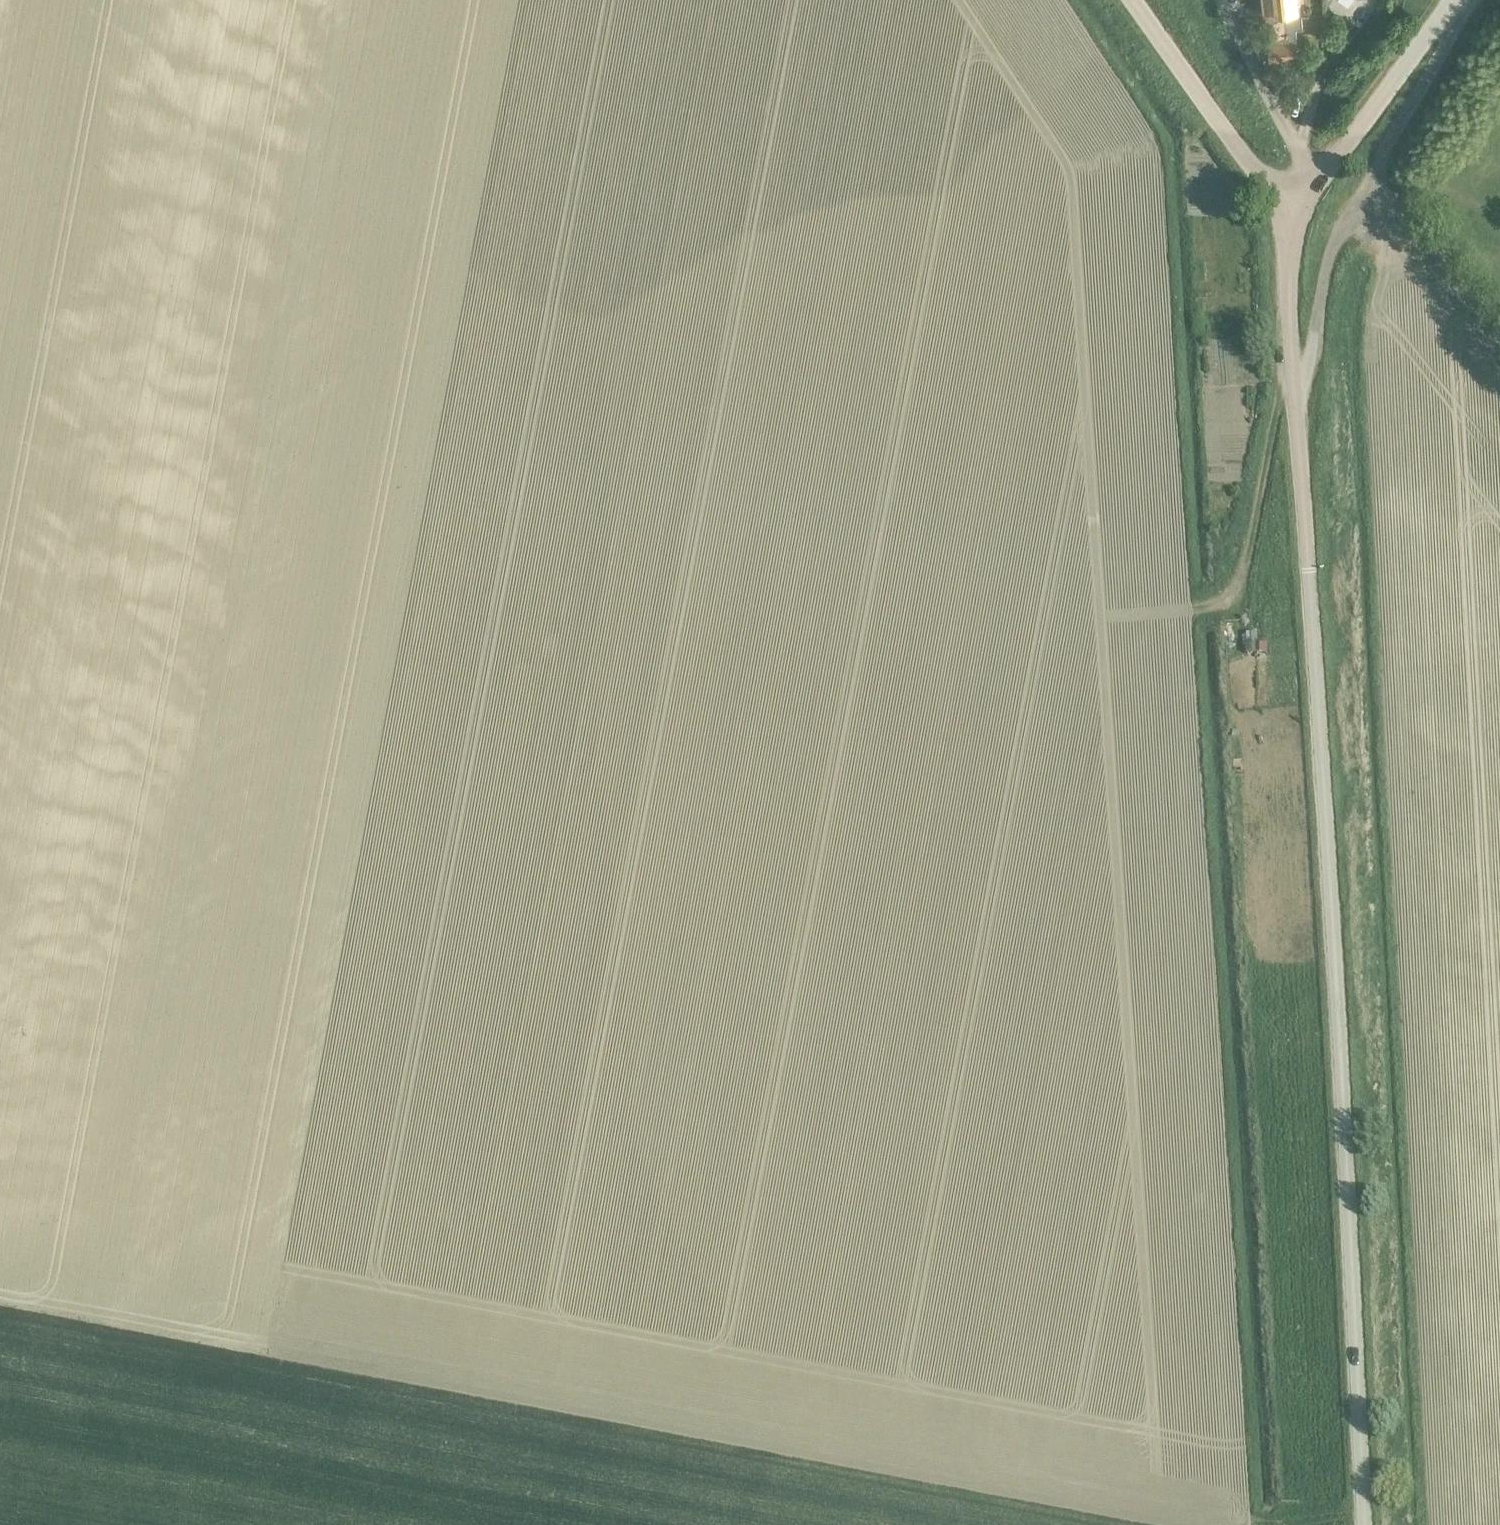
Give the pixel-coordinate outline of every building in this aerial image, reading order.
[(1264,12),(1307,7),(1306,0),(1263,0),(1264,12)] [(1298,58),(1297,25),(1306,25),(1306,26),(1317,26),(1316,15),(1290,15),(1266,17),(1268,33),(1270,59),(1298,58)]
